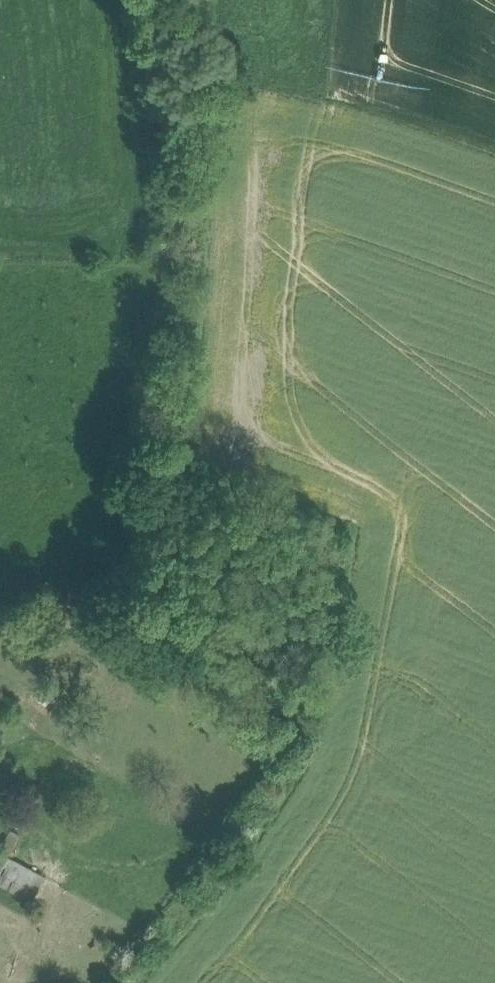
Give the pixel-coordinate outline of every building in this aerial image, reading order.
[(8,835),(0,850),(0,882),(32,900),(44,877),(8,857),(17,840),(8,835)]
